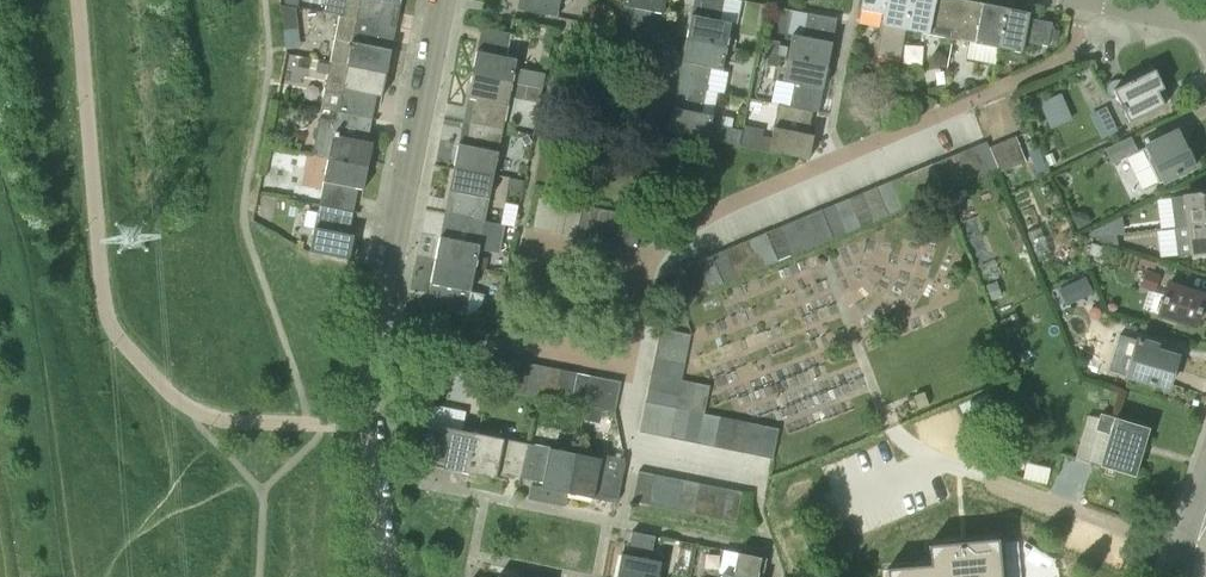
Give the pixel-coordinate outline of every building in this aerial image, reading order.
[(342,15),(339,14),(339,15),(357,19),(391,26),(396,3),(401,4),(402,0),(345,0),(342,15)] [(561,0),(525,0),(523,10),(558,17),(561,0)] [(666,0),(624,0),(623,6),(634,8),(630,31),(653,36),(657,12),(663,13),(666,0)] [(727,46),(732,23),(720,20),(724,0),(700,0),(697,16),(692,15),(687,38),(727,46)] [(906,30),(912,0),(863,0),(861,10),(884,14),(877,54),(900,59),(906,30)] [(959,4),(937,0),(912,0),(906,30),(952,39),(959,4)] [(999,48),(1007,8),(983,3),(982,9),(959,4),(952,39),(999,48)] [(295,7),(281,6),(284,30),(297,29),(295,7)] [(1007,8),(999,48),(1022,53),(1024,41),(1048,46),(1053,23),(1029,18),(1030,13),(1007,8)] [(788,58),(828,66),(833,42),(827,41),(832,17),(809,13),(804,36),(793,34),(788,58)] [(386,49),(391,26),(357,19),(339,15),(330,62),(387,73),(392,50),(386,49)] [(1051,28),(1049,40),(1058,42),(1060,30),(1051,28)] [(513,82),(514,83),(543,87),(546,72),(517,67),(516,67),(517,59),(506,57),(511,33),(488,29),(483,52),(477,51),(473,74),(513,82)] [(722,70),(727,46),(687,38),(682,62),(688,63),(683,86),(706,90),(711,68),(722,70)] [(780,41),(767,39),(764,52),(777,55),(779,45),(780,41)] [(780,56),(768,54),(766,63),(778,66),(780,56)] [(823,89),(828,66),(788,58),(783,82),(795,84),(790,105),(778,103),(778,104),(813,111),(818,88),(823,89)] [(327,73),(329,63),(318,61),(316,71),(327,73)] [(383,97),(387,73),(330,62),(321,109),(336,112),(349,114),(372,119),(377,96),(383,97)] [(1154,70),(1151,64),(1119,80),(1122,86),(1113,90),(1129,122),(1165,105),(1159,92),(1165,88),(1155,70),(1154,70)] [(504,129),(513,82),(473,74),(468,98),(474,99),(469,122),(504,129)] [(539,102),(542,88),(527,85),(525,100),(539,102)] [(702,113),(706,90),(683,86),(679,109),(673,107),(668,132),(708,140),(738,145),(741,129),(712,123),(713,115),(702,113)] [(1067,91),(1045,100),(1057,126),(1078,117),(1067,91)] [(809,134),(813,111),(778,104),(771,138),(762,136),(763,129),(742,124),(741,129),(738,145),(769,152),(810,160),(814,135),(809,134)] [(368,141),(372,119),(349,114),(336,112),(334,119),(319,116),(311,155),(329,158),(369,166),(373,142),(368,141)] [(494,175),(504,129),(469,122),(465,145),(459,144),(454,167),(494,175)] [(1194,167),(1177,132),(1147,146),(1147,147),(1137,152),(1130,137),(1105,149),(1112,163),(1128,156),(1133,166),(1139,163),(1150,187),(1160,183),(1194,167)] [(527,134),(521,138),(525,145),(531,141),(527,134)] [(986,148),(995,168),(997,173),(1024,162),(1015,136),(986,148)] [(995,168),(986,148),(984,142),(972,147),(982,174),(995,168)] [(969,179),(982,174),(972,147),(958,153),(969,179)] [(1052,151),(1046,153),(1050,162),(1056,159),(1052,151)] [(955,185),(969,179),(958,153),(944,159),(955,185)] [(364,190),(369,166),(329,158),(320,205),(354,212),(359,189),(364,190)] [(941,191),(955,185),(944,159),(931,164),(941,191)] [(928,196),(941,191),(931,164),(917,170),(928,196)] [(485,221),(494,175),(454,167),(450,191),(455,192),(451,215),(485,221)] [(914,202),(928,196),(917,170),(903,175),(914,202)] [(900,208),(914,202),(903,175),(890,181),(900,208)] [(522,180),(509,177),(507,188),(520,190),(522,180)] [(886,213),(900,208),(890,181),(876,187),(886,213)] [(872,219),(886,213),(876,187),(861,193),(872,219)] [(859,225),(872,219),(861,193),(848,198),(859,225)] [(1205,223),(1205,193),(1170,197),(1174,226),(1188,225),(1205,223)] [(845,230),(859,225),(848,198),(834,204),(845,230)] [(548,231),(554,202),(538,200),(533,227),(532,228),(548,231)] [(563,234),(568,205),(554,202),(548,231),(563,234)] [(831,236),(845,230),(834,204),(820,210),(831,236)] [(349,234),(354,212),(320,205),(310,252),(350,260),(355,235),(349,234)] [(577,236),(583,208),(568,205),(563,234),(577,236)] [(592,239),(597,211),(583,208),(577,236),(592,239)] [(818,242),(831,236),(820,210),(807,215),(818,242)] [(1092,222),(1088,213),(1077,210),(1069,214),(1077,230),(1092,222)] [(606,242),(612,214),(597,211),(592,239),(606,242)] [(621,245),(626,217),(612,214),(606,242),(621,245)] [(476,268),(485,221),(451,215),(446,238),(441,237),(436,260),(476,268)] [(804,247),(818,242),(807,215),(793,221),(804,247)] [(626,217),(621,245),(636,248),(642,220),(626,217)] [(790,253),(804,247),(793,221),(779,227),(790,253)] [(1093,230),(1090,232),(1091,236),(1094,236),(1110,234),(1109,223),(1093,230)] [(1174,226),(1178,256),(1205,253),(1205,223),(1188,225),(1174,226)] [(776,259),(790,253),(779,227),(765,232),(776,259)] [(762,265),(776,259),(765,232),(751,238),(762,265)] [(1110,234),(1094,236),(1096,242),(1121,247),(1119,233),(1110,234)] [(749,270),(762,265),(751,238),(738,244),(749,270)] [(735,276),(749,270),(738,244),(724,250),(735,276)] [(721,282),(735,276),(724,250),(710,255),(721,282)] [(476,268),(487,270),(489,257),(479,255),(476,268)] [(708,287),(721,282),(710,255),(697,261),(708,287)] [(467,315),(476,268),(436,260),(431,284),(437,285),(432,308),(467,315)] [(694,293),(708,287),(697,261),(683,267),(694,293)] [(694,293),(683,267),(670,272),(680,298),(694,293)] [(1154,290),(1160,274),(1145,269),(1139,286),(1154,290)] [(1091,293),(1084,276),(1073,281),(1080,298),(1091,293)] [(997,281),(987,285),(992,299),(1003,295),(997,281)] [(1196,326),(1205,295),(1169,283),(1159,315),(1196,326)] [(657,344),(685,349),(688,334),(660,328),(657,344)] [(1169,387),(1178,357),(1157,350),(1158,346),(1138,340),(1134,338),(1124,374),(1128,375),(1169,387)] [(682,364),(685,349),(657,344),(654,358),(682,364)] [(512,391),(518,360),(503,357),(498,380),(496,388),(512,391)] [(679,379),(682,364),(654,358),(651,373),(679,379)] [(527,394),(533,363),(518,360),(512,391),(527,394)] [(541,397),(547,366),(533,363),(527,394),(541,397)] [(556,400),(562,369),(547,366),(541,397),(556,400)] [(570,403),(577,372),(562,369),(556,400),(570,403)] [(448,388),(451,373),(440,371),(437,387),(448,388)] [(585,406),(591,375),(577,372),(570,403),(585,406)] [(682,380),(679,379),(651,373),(648,386),(650,389),(679,394),(679,395),(682,380)] [(600,408),(606,378),(591,375),(585,406),(600,408)] [(606,378),(600,408),(615,411),(621,381),(606,378)] [(685,441),(696,382),(682,380),(679,395),(679,394),(676,409),(670,438),(685,441)] [(699,444),(705,413),(704,413),(709,385),(696,382),(685,441),(699,444)] [(645,403),(662,406),(676,409),(679,394),(650,389),(648,388),(645,403)] [(639,432),(656,435),(662,406),(645,403),(639,432)] [(662,406),(656,435),(670,438),(676,409),(662,406)] [(600,423),(602,410),(587,407),(584,420),(600,423)] [(714,447),(720,416),(705,413),(699,444),(714,447)] [(1149,428),(1101,414),(1100,418),(1087,414),(1074,457),(1135,476),(1149,428)] [(728,450),(735,419),(720,416),(714,447),(728,450)] [(743,452),(749,422),(735,419),(728,450),(743,452)] [(758,455),(764,425),(749,422),(743,452),(758,455)] [(470,474),(479,434),(429,424),(422,458),(446,463),(444,468),(470,474)] [(764,425),(758,455),(772,458),(779,428),(764,425)] [(520,478),(527,443),(479,434),(470,474),(497,479),(498,473),(520,478)] [(568,493),(576,453),(527,443),(520,478),(543,482),(542,488),(568,493)] [(1021,450),(1006,447),(1002,465),(1017,469),(1021,450)] [(576,453),(568,493),(594,498),(595,493),(619,497),(623,474),(600,469),(602,458),(576,453)] [(653,504),(659,474),(638,470),(632,500),(653,504)] [(667,507),(673,477),(659,474),(653,504),(667,507)] [(682,510),(688,480),(673,477),(667,507),(682,510)] [(696,513),(702,483),(688,480),(682,510),(696,513)] [(711,516),(717,486),(702,483),(696,513),(711,516)] [(726,519),(732,489),(717,486),(711,516),(726,519)] [(732,489),(726,519),(737,521),(743,491),(732,489)] [(662,561),(651,559),(656,536),(632,531),(628,554),(622,553),(617,576),(659,576),(662,561)] [(889,569),(890,576),(1004,576),(1000,536),(969,539),(961,540),(931,543),(933,564),(889,569)] [(762,557),(723,550),(718,573),(723,573),(722,576),(758,576),(762,557)]
